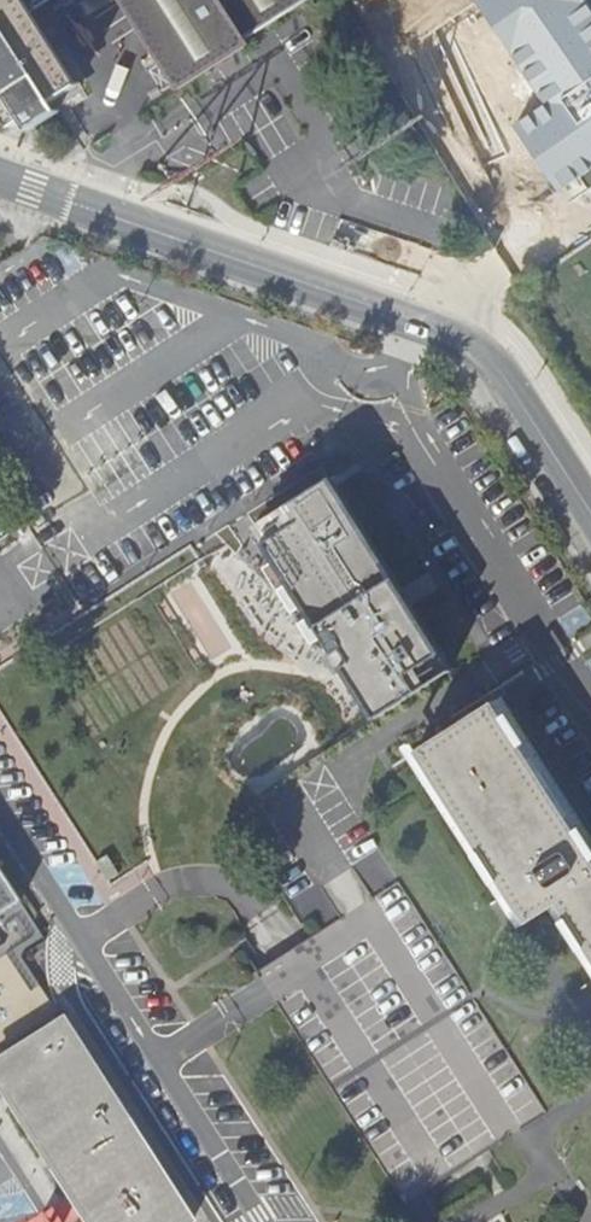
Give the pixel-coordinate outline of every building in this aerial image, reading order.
[(10,129),(11,129),(22,121),(29,131),(60,111),(53,101),(82,83),(35,9),(48,0),(0,0),(0,113),(10,129)] [(176,92),(249,45),(246,39),(308,0),(118,0),(176,92)] [(590,0),(471,0),(542,105),(515,123),(559,187),(590,166),(590,0)] [(309,605),(372,714),(451,669),(338,474),(249,525),(299,611),(309,605)] [(493,702),(416,751),(525,924),(556,905),(590,959),(590,855),(493,702)] [(0,866),(0,915),(22,901),(0,866)] [(0,1056),(0,1075),(93,1221),(192,1221),(61,1018),(0,1056)]
